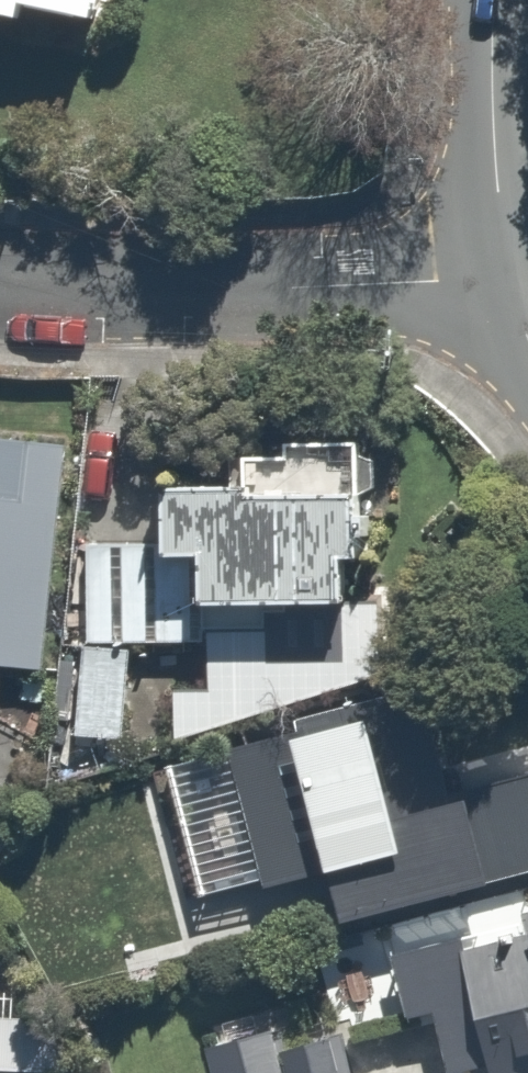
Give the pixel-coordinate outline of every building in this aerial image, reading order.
[(137,67),(148,0),(0,0),(0,46),(137,67)] [(85,461),(0,447),(0,686),(65,692),(85,461)] [(398,516),(378,515),(382,457),(266,449),(262,495),(196,490),(189,592),(236,595),(232,639),(368,639),(371,600),(392,602),(398,516)] [(492,817),(462,707),(307,750),(361,946),(527,900),(527,807),(492,817)] [(404,966),(424,1043),(444,1038),(453,1072),(527,1072),(527,934),(404,966)] [(361,1028),(293,1047),(282,1009),(211,1029),(224,1072),(374,1072),(361,1028)] [(0,1012),(0,1072),(53,1072),(60,1020),(0,1012)]
